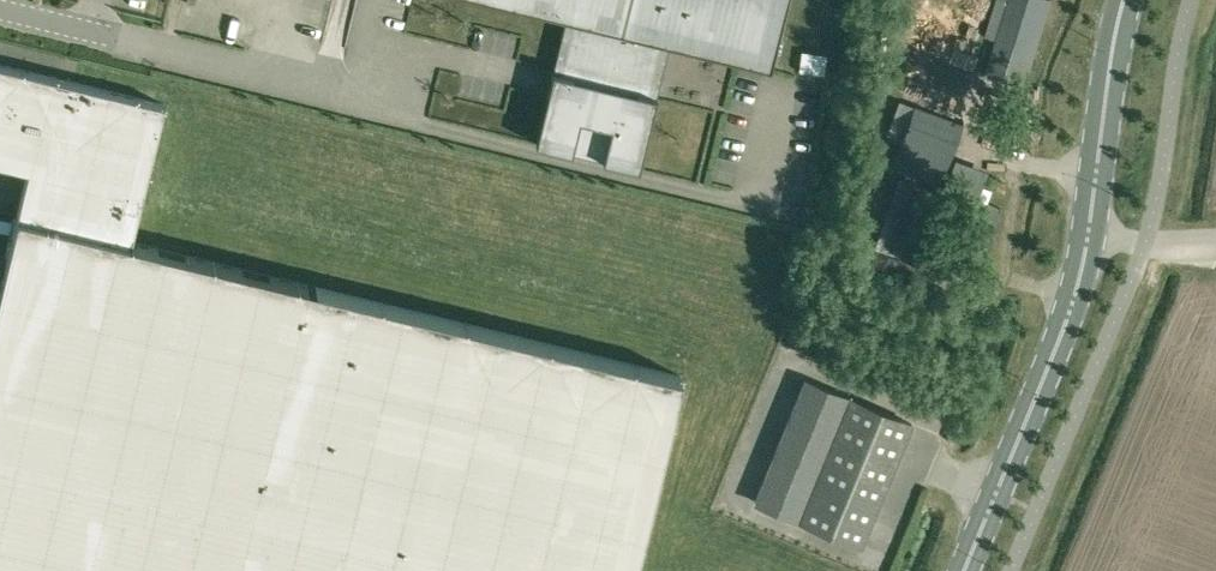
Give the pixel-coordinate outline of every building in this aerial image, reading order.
[(769,67),(786,0),(495,0),(565,17),(534,142),(638,168),(669,42),(769,67)] [(1051,0),(1006,0),(982,72),(1024,84),(1051,0)] [(681,374),(130,241),(164,103),(0,63),(0,161),(28,168),(0,282),(0,570),(633,570),(681,374)] [(964,121),(915,103),(892,167),(939,184),(964,121)] [(911,422),(849,396),(805,378),(755,500),(799,518),(861,544),(911,422)]
